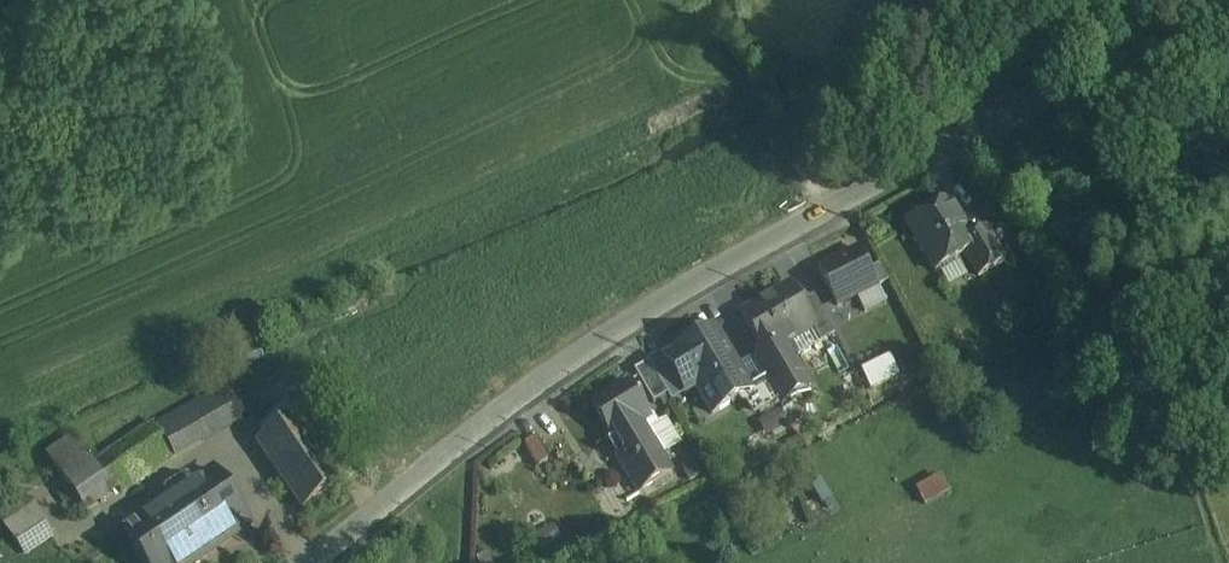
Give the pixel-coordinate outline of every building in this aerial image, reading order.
[(950,201),(908,226),(923,252),(924,254),(924,257),(926,261),(929,265),(933,267),(936,272),(940,269),(944,268),(947,267),(951,265),(954,263),(956,259),(956,260),(965,254),(977,247),(972,238),(950,201)] [(987,229),(972,238),(977,247),(965,254),(979,276),(1006,260),(987,229)] [(859,250),(820,270),(839,306),(877,285),(859,250)] [(791,286),(741,316),(766,357),(770,364),(774,362),(787,383),(771,393),(777,403),(809,384),(786,345),(814,328),(816,327),(802,304),(791,286)] [(835,334),(815,297),(802,304),(816,327),(814,328),(822,342),(835,334)] [(672,358),(667,361),(684,389),(687,394),(697,388),(713,415),(751,392),(715,332),(672,358)] [(667,351),(648,363),(649,364),(668,396),(669,399),(684,389),(667,361),(672,358),(667,351)] [(889,353),(856,371),(867,391),(900,374),(889,353)] [(770,364),(766,357),(754,365),(764,382),(771,393),(787,383),(774,362),(770,364)] [(649,364),(635,372),(654,404),(668,396),(649,364)] [(771,393),(764,382),(752,390),(751,392),(750,396),(761,413),(777,403),(771,393)] [(650,417),(630,384),(593,407),(613,440),(641,423),(650,417)] [(215,389),(168,418),(187,451),(235,420),(215,389)] [(784,407),(761,417),(768,433),(791,423),(784,407)] [(41,452),(78,514),(117,491),(119,493),(175,460),(152,422),(103,452),(95,438),(80,447),(72,433),(41,452)] [(672,473),(641,423),(615,439),(624,454),(617,457),(640,494),(672,473)] [(339,482),(281,424),(244,462),(301,519),(339,482)] [(566,446),(553,425),(539,434),(552,455),(566,446)] [(120,529),(118,530),(140,562),(199,562),(249,529),(209,467),(120,529)] [(918,483),(927,500),(952,488),(944,470),(918,483)] [(19,488),(10,494),(0,501),(0,504),(4,510),(0,513),(0,520),(22,556),(44,542),(51,537),(19,488)]
